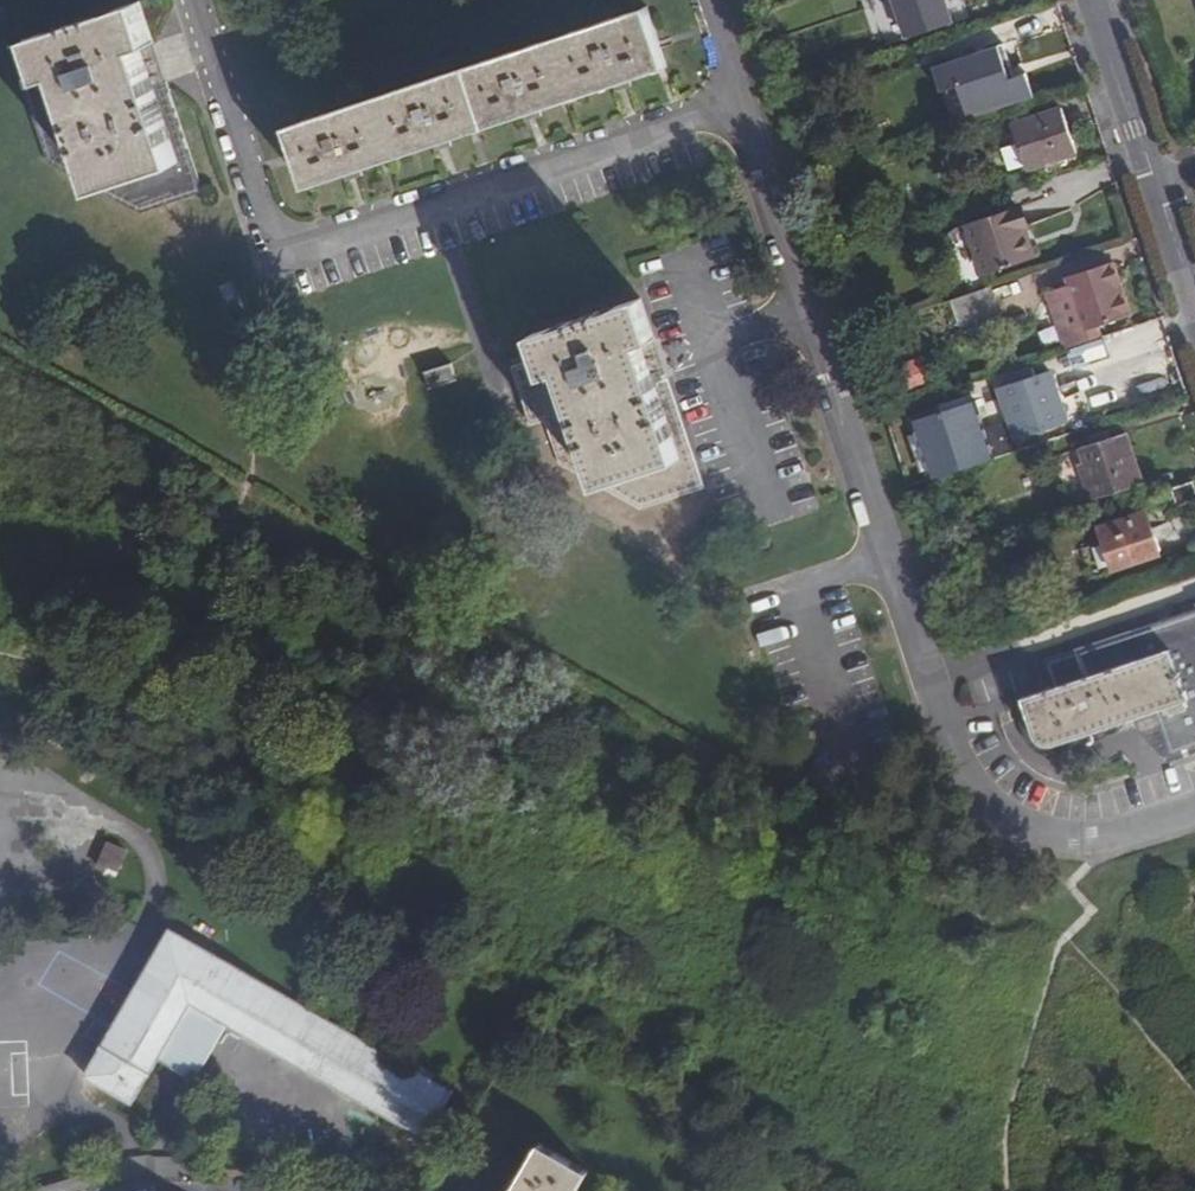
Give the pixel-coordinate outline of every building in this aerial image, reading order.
[(913,35),(958,20),(952,0),(902,0),(913,35)] [(127,9),(15,46),(29,89),(43,84),(82,201),(165,173),(126,55),(141,50),(127,9)] [(640,11),(276,133),(296,192),(660,70),(640,11)] [(1005,47),(929,72),(937,97),(954,91),(965,124),(1035,101),(1027,76),(1015,80),(1005,47)] [(1063,111),(1013,128),(1027,172),(1078,156),(1063,111)] [(1019,207),(965,224),(982,276),(1035,259),(1019,207)] [(1115,262),(1067,277),(1070,286),(1048,293),(1066,350),(1099,339),(1095,329),(1133,317),(1115,262)] [(993,306),(987,290),(956,301),(964,317),(993,306)] [(540,390),(555,385),(593,500),(676,473),(637,356),(650,352),(636,311),(526,347),(540,390)] [(1099,339),(1066,350),(1072,368),(1106,357),(1099,339)] [(442,365),(416,372),(421,390),(447,382),(442,365)] [(1013,385),(1003,388),(1010,402),(1003,404),(1014,438),(1026,438),(1067,424),(1050,373),(1035,378),(1032,370),(1011,377),(1013,385)] [(989,463),(970,405),(906,426),(925,484),(989,463)] [(1127,437),(1082,451),(1087,465),(1080,468),(1092,503),(1144,487),(1127,437)] [(1172,495),(1179,517),(1194,512),(1194,487),(1172,495)] [(1146,521),(1101,535),(1115,577),(1160,562),(1146,521)] [(1157,616),(1033,658),(1044,689),(1016,698),(1023,720),(1014,722),(1019,738),(1023,746),(1032,753),(1040,755),(1048,754),(1059,751),(1118,731),(1130,728),(1160,763),(1176,758),(1194,752),(1194,603),(1157,616)] [(118,879),(130,848),(110,840),(98,871),(118,879)] [(139,1099),(165,1054),(197,999),(236,1022),(428,1134),(457,1085),(435,1072),(438,1067),(424,1060),(422,1063),(179,921),(91,1071),(139,1099)] [(165,1054),(204,1077),(236,1022),(197,999),(165,1054)] [(519,1190),(580,1190),(592,1171),(546,1145),(519,1190)]
